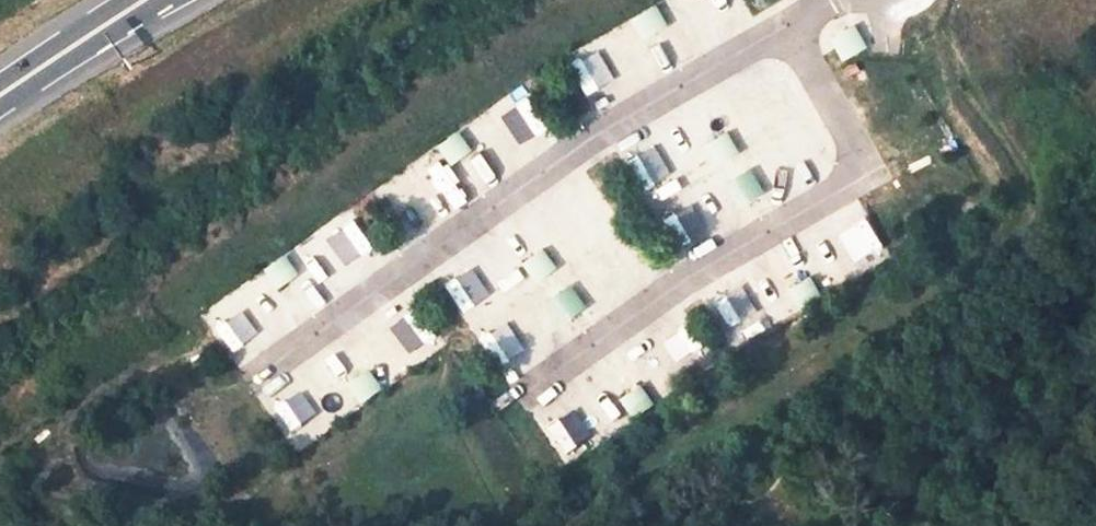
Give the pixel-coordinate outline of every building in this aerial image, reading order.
[(653,9),(635,20),(645,37),(663,26),(653,9)] [(855,29),(834,40),(844,59),(865,47),(855,29)] [(456,132),(440,143),(451,159),(467,147),(456,132)] [(728,138),(711,148),(720,163),(737,154),(728,138)] [(738,161),(726,167),(747,201),(758,195),(738,161)] [(544,253),(528,265),(540,280),(556,269),(544,253)] [(285,256),(269,268),(281,283),(296,271),(285,256)] [(556,277),(545,285),(568,317),(580,309),(556,277)] [(810,284),(793,292),(800,307),(817,298),(810,284)] [(643,388),(627,399),(638,415),(654,403),(643,388)]
